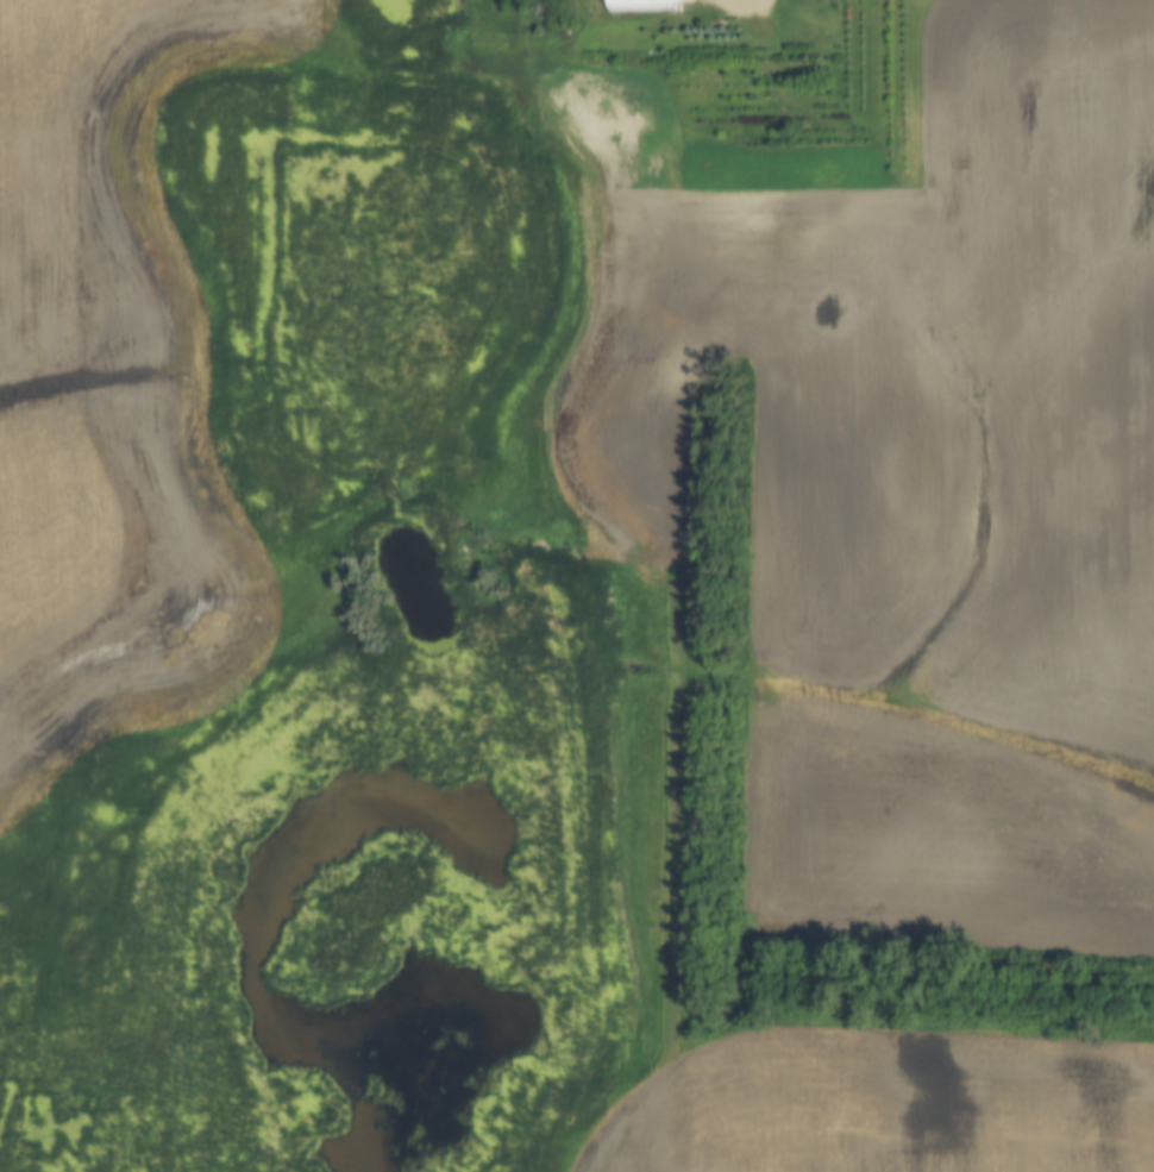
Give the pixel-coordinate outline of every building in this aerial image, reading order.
[(608,12),(679,12),(679,0),(608,0),(608,12)]
